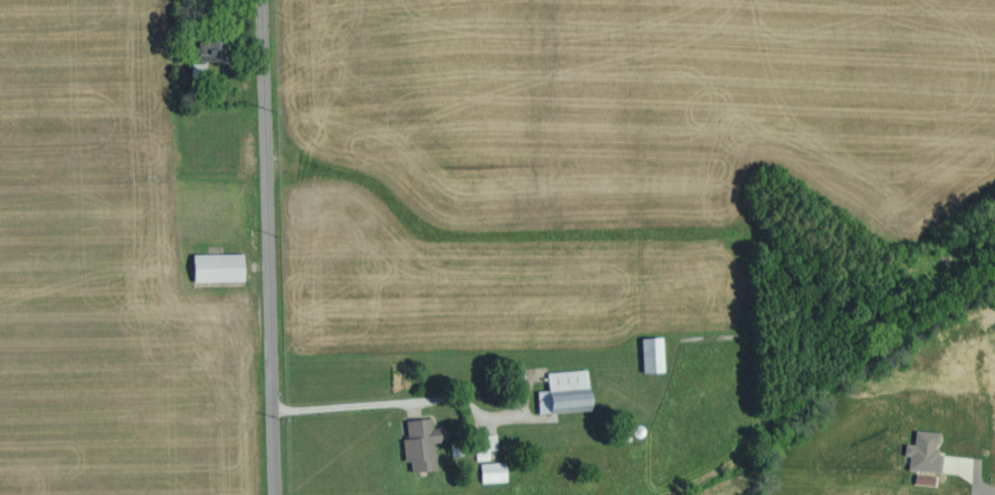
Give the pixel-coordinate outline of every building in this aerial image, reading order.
[(220,47),(210,48),(210,44),(202,44),(203,60),(220,59),(220,47)] [(247,252),(196,253),(197,280),(248,280),(247,252)] [(645,337),(646,371),(667,371),(667,336),(645,337)] [(542,412),(593,410),(591,369),(551,371),(552,389),(541,390),(542,412)] [(439,469),(437,441),(444,441),(443,426),(435,427),(435,417),(409,419),(410,437),(406,437),(407,460),(413,460),(414,470),(439,469)] [(908,443),(908,454),(913,454),(912,469),(944,471),(945,452),(939,452),(940,441),(943,442),(943,431),(918,430),(917,443),(908,443)] [(482,459),(493,459),(492,449),(501,448),(500,433),(481,434),(482,459)] [(485,482),(510,480),(510,461),(484,462),(485,482)]
